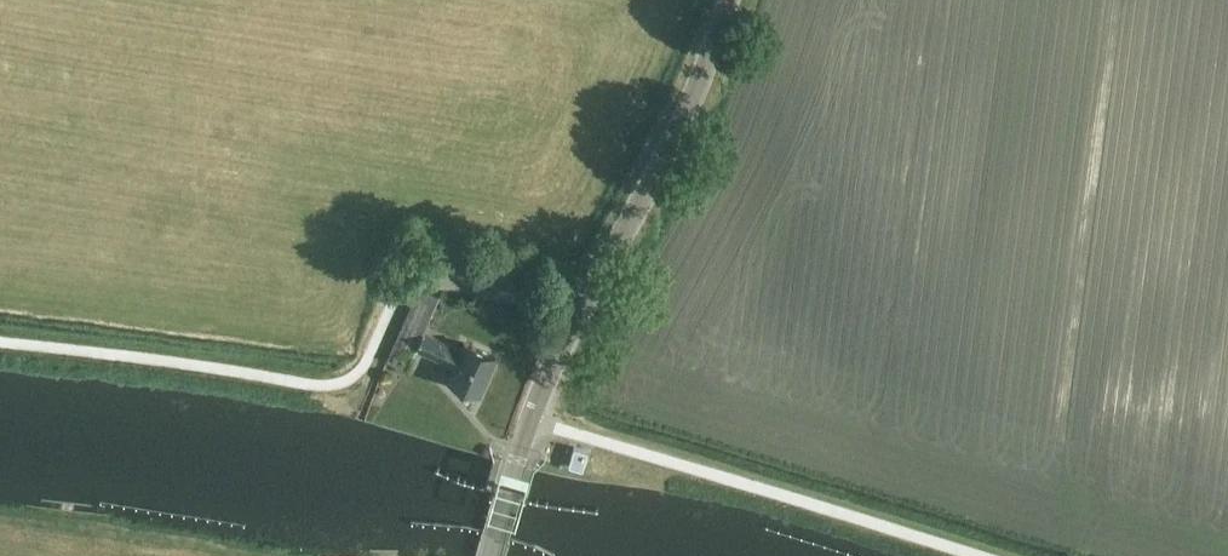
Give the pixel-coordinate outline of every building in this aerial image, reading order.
[(402,240),(397,257),(409,261),(414,243),(402,240)] [(408,368),(416,349),(454,365),(448,380),(480,394),(496,357),(464,343),(461,349),(423,332),(439,296),(419,287),(385,361),(408,368)] [(574,447),(568,465),(582,469),(587,452),(574,447)]
